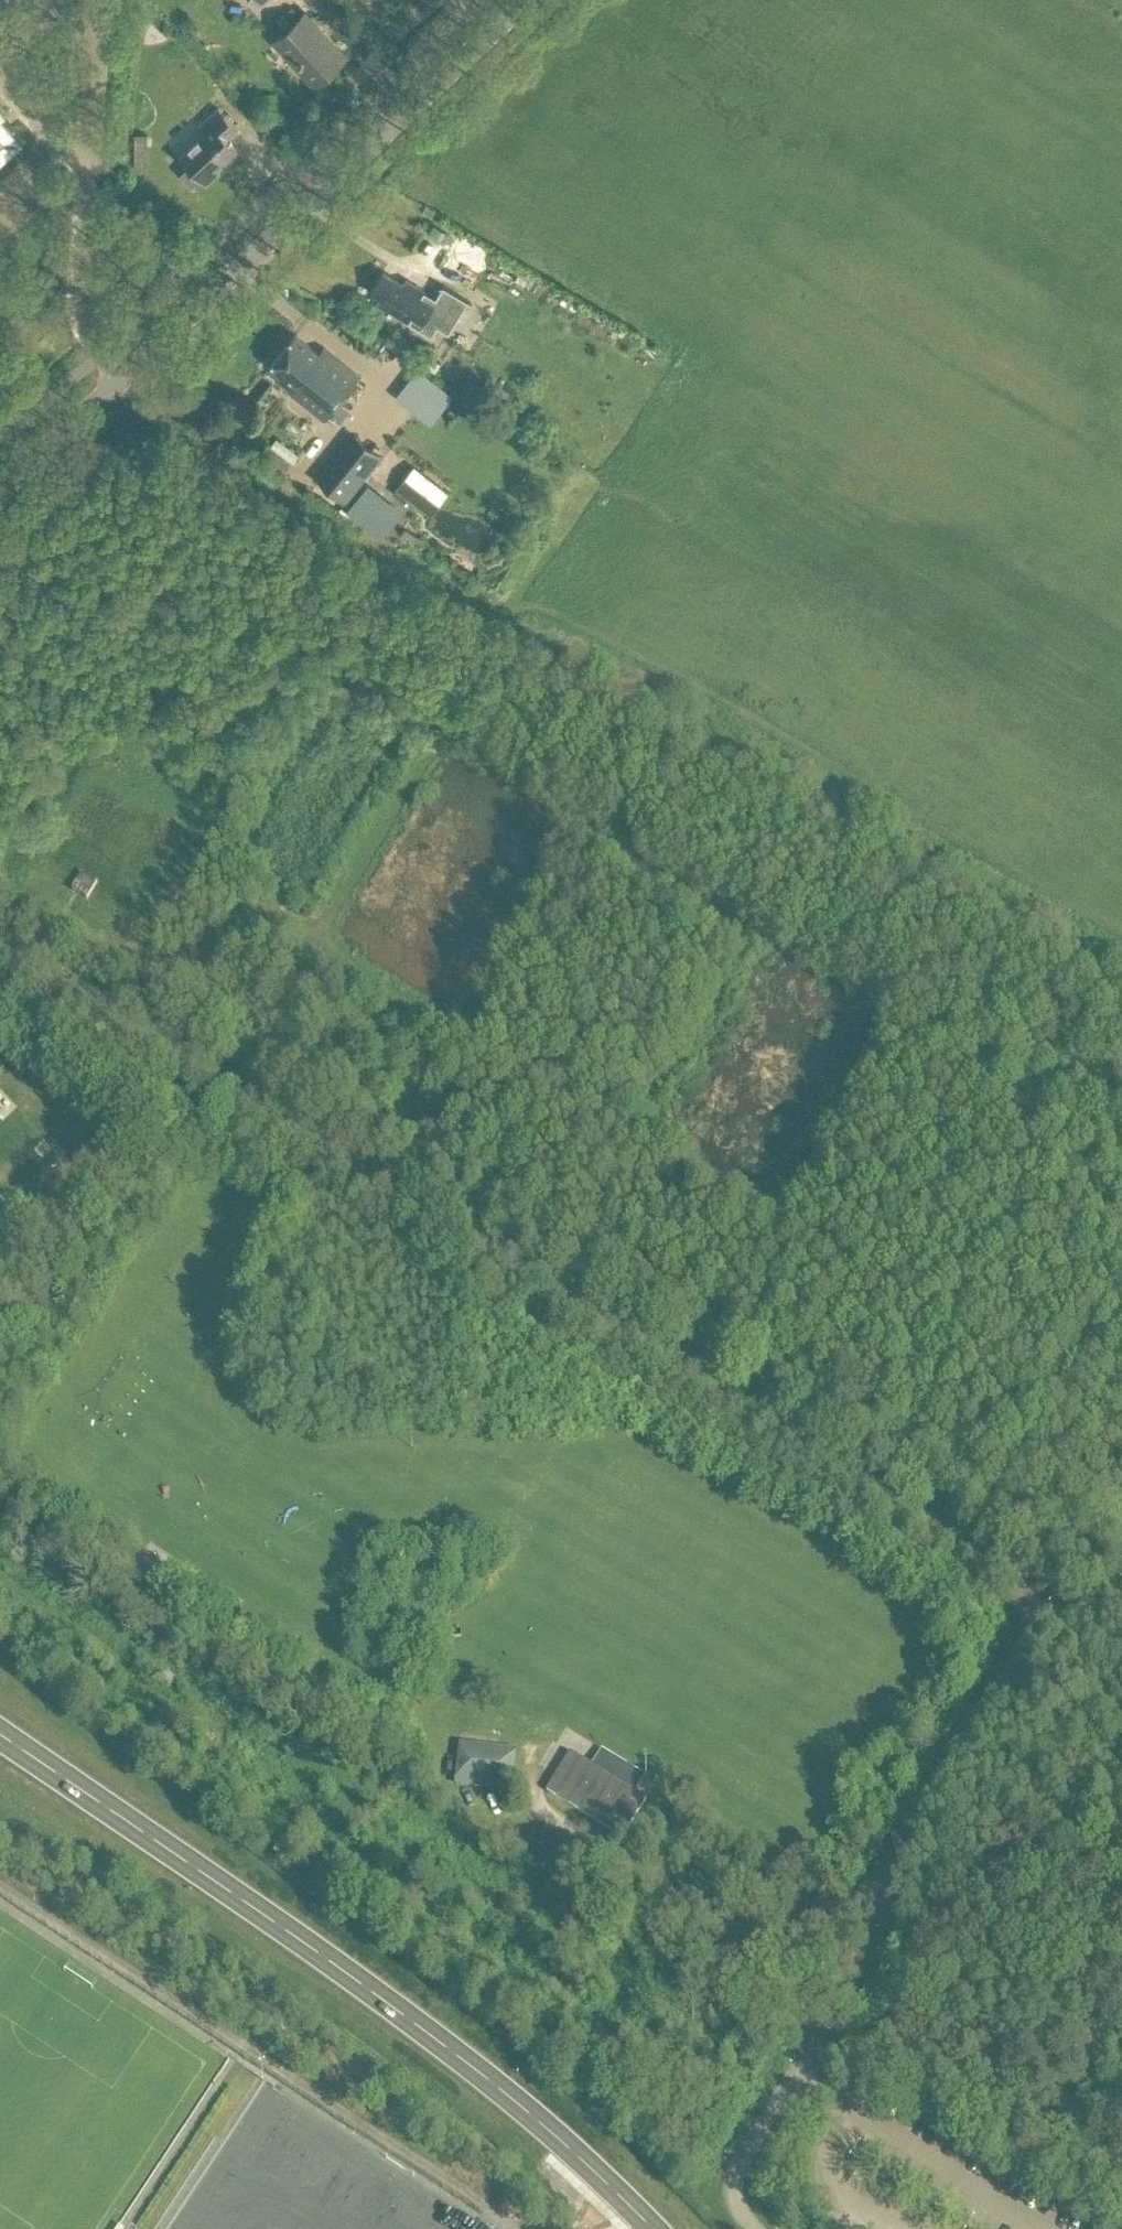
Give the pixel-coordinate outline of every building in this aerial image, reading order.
[(272,41),(311,83),(312,82),(325,75),(326,74),(325,73),(345,55),(305,11),(272,41)] [(24,141),(2,116),(6,113),(0,106),(0,162),(24,141)] [(199,124),(205,130),(180,154),(205,180),(225,161),(227,163),(241,150),(228,136),(239,127),(219,106),(199,124)] [(136,133),(136,147),(148,147),(148,133),(136,133)] [(490,249),(479,242),(464,267),(475,274),(490,249)] [(403,281),(383,269),(371,289),(383,296),(379,302),(432,334),(437,324),(445,329),(449,323),(452,325),(469,298),(443,282),(436,295),(406,277),(403,281)] [(290,387),(289,389),(325,418),(328,413),(339,422),(351,407),(340,398),(360,374),(323,345),(319,351),(295,332),(270,363),(279,371),(276,375),(290,387)] [(489,376),(481,387),(492,395),(500,383),(489,376)] [(466,412),(472,403),(462,396),(459,401),(460,408),(466,412)] [(317,477),(345,500),(382,455),(354,432),(317,477)] [(448,490),(414,463),(396,486),(430,513),(448,490)] [(71,894),(86,903),(96,886),(81,877),(71,894)] [(456,1786),(511,1792),(515,1757),(461,1750),(456,1786)] [(547,1794),(613,1834),(608,1842),(619,1848),(647,1801),(571,1755),(547,1794)]
